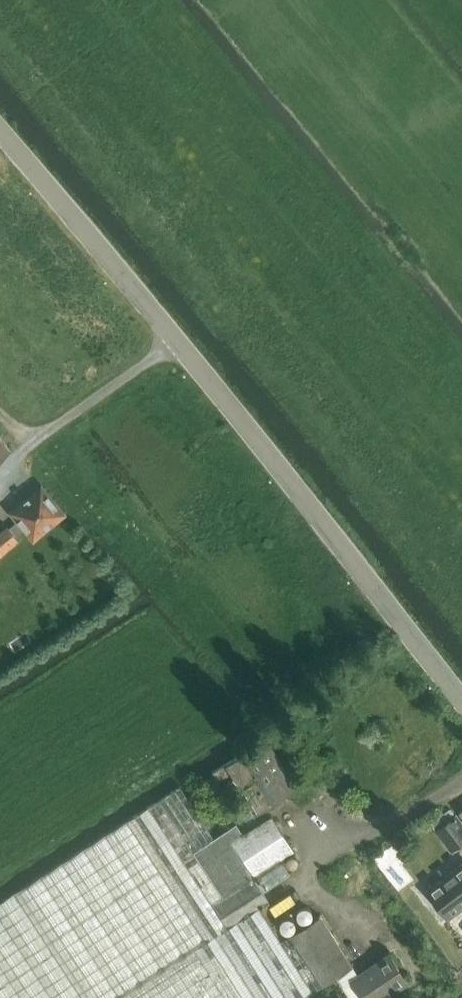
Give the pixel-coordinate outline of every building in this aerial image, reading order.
[(0,437),(0,458),(11,449),(0,437)] [(64,514),(42,487),(12,512),(34,539),(64,514)] [(20,540),(8,526),(0,533),(0,556),(20,540)] [(298,788),(282,762),(266,738),(213,773),(218,781),(232,772),(240,785),(228,792),(246,820),(254,815),(255,816),(298,788)] [(268,921),(259,907),(215,838),(214,838),(180,786),(0,902),(0,997),(147,997),(268,921)] [(456,816),(436,830),(451,849),(461,841),(461,824),(456,816)] [(291,874),(281,859),(294,851),(272,817),(244,835),(237,824),(215,838),(259,907),(269,901),(264,892),(291,874)] [(461,907),(461,865),(427,891),(448,918),(461,907)] [(453,916),(461,930),(461,910),(453,916)] [(320,915),(281,941),(314,992),(339,975),(354,997),(364,997),(354,982),(361,977),(320,915)] [(314,992),(281,941),(268,921),(147,997),(318,997),(314,992)] [(390,956),(376,965),(377,967),(361,977),(354,982),(364,997),(381,997),(407,981),(390,956)]
